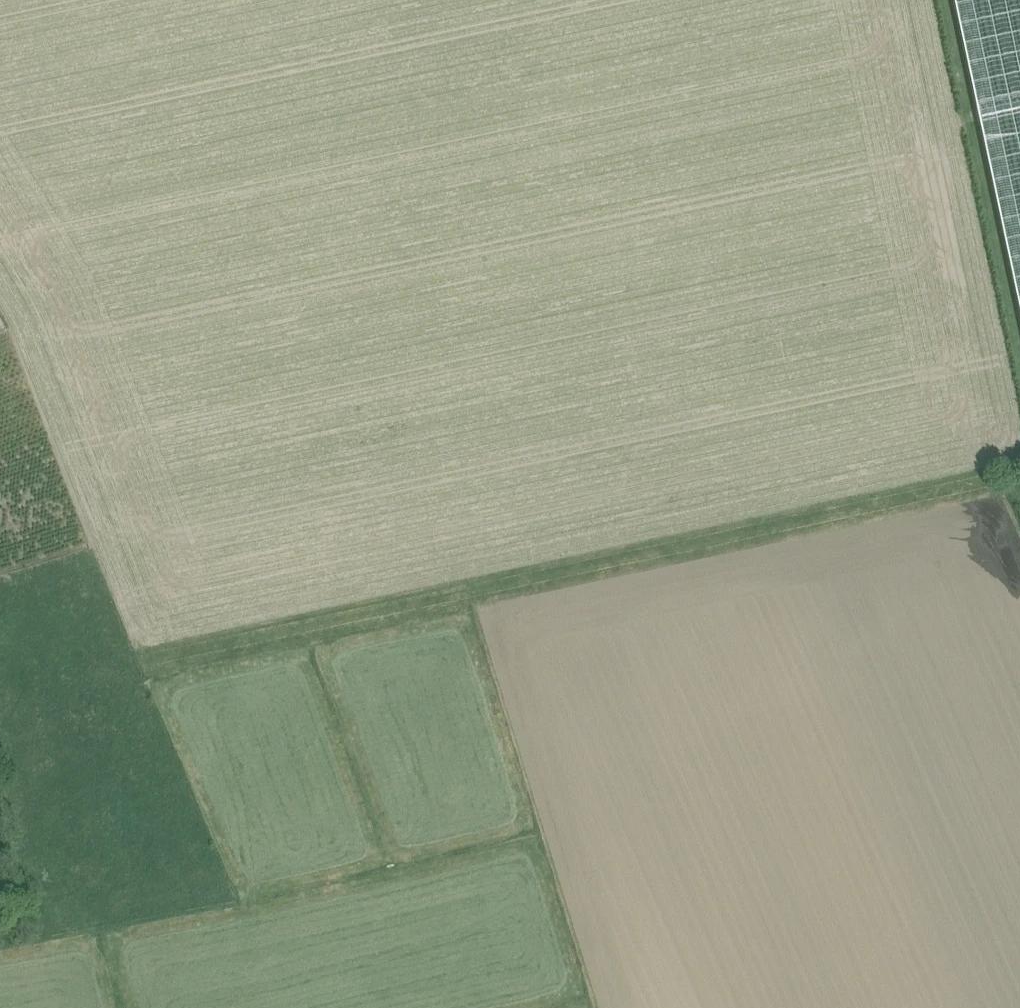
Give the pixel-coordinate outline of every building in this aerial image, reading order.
[(1019,313),(1019,0),(954,0),(1019,313)]
